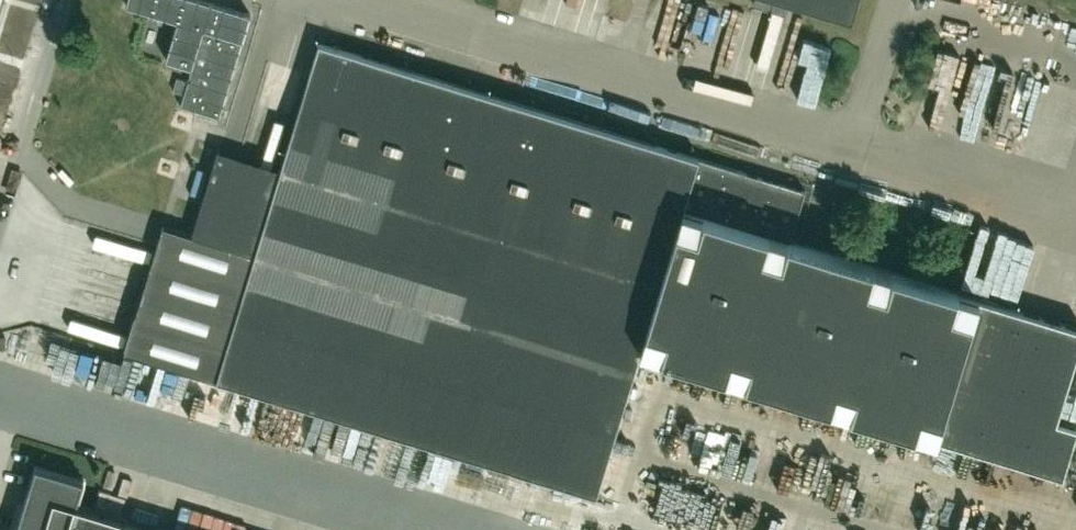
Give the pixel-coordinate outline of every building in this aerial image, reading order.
[(10,0),(0,0),(0,38),(10,0)] [(204,0),(127,0),(126,5),(177,21),(166,59),(191,67),(180,106),(219,117),(250,14),(204,0)] [(609,1),(602,0),(591,0),(589,14),(607,17),(609,1)] [(854,26),(855,23),(854,23),(861,0),(767,0),(854,26)] [(1074,52),(1075,45),(1075,17),(1068,15),(1059,48),(1074,52)] [(124,353),(596,496),(641,348),(1063,477),(1075,433),(1075,426),(1057,420),(1075,358),(1075,327),(790,240),(806,190),(313,40),(275,166),(212,146),(185,234),(162,227),(124,353)] [(1009,136),(1031,66),(998,55),(993,71),(1003,74),(986,129),(1009,136)] [(964,57),(954,110),(968,112),(978,59),(964,57)] [(77,506),(85,481),(36,466),(16,529),(158,529),(77,506)] [(100,490),(95,505),(121,513),(126,498),(100,490)] [(864,510),(864,526),(877,525),(877,510),(864,510)] [(805,513),(792,511),(788,529),(801,529),(805,513)]
